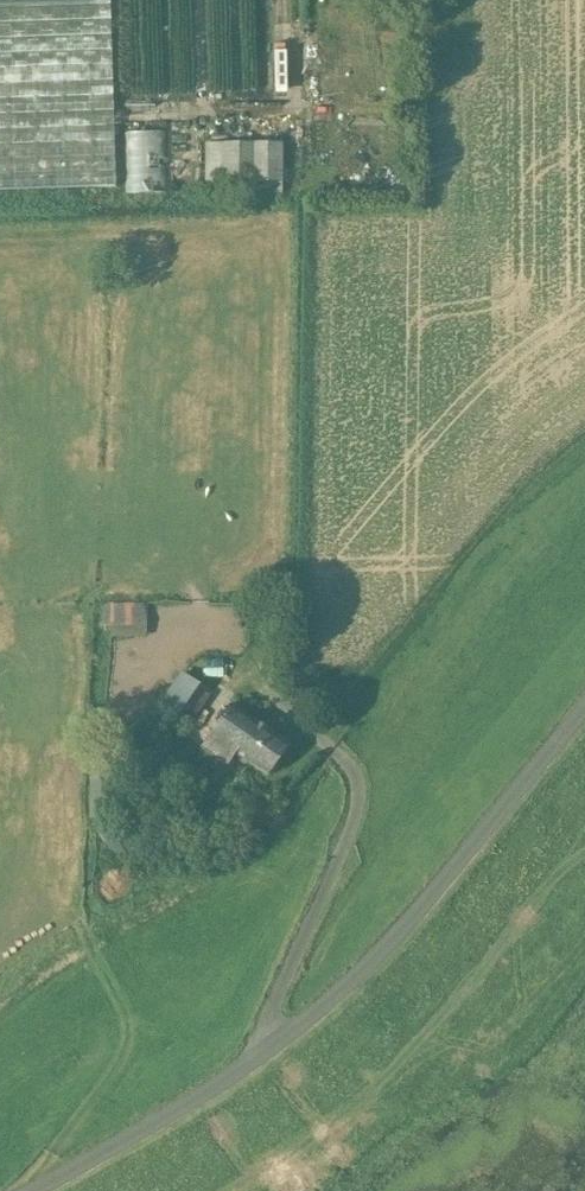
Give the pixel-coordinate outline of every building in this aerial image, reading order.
[(116,188),(109,4),(109,0),(0,0),(0,191),(116,188)] [(170,185),(168,129),(129,131),(131,187),(170,185)] [(224,197),(224,195),(282,194),(282,184),(283,184),(282,143),(222,144),(205,143),(204,197),(224,197)] [(147,605),(101,604),(101,626),(146,627),(147,605)] [(181,673),(157,707),(182,726),(206,691),(181,673)] [(226,766),(234,754),(266,776),(287,745),(230,706),(201,749),(226,766)] [(96,831),(116,858),(131,847),(111,819),(96,831)]
